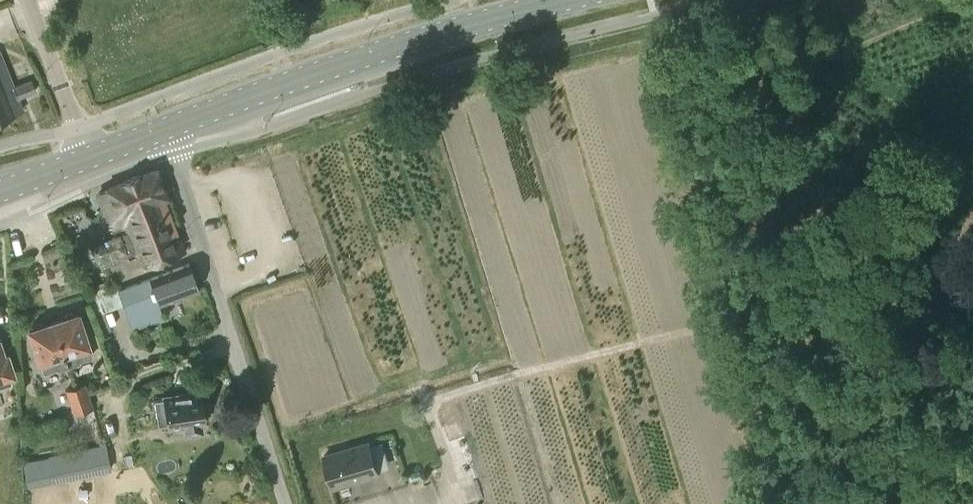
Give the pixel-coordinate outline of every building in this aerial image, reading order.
[(35,90),(31,80),(14,87),(0,52),(0,117),(22,108),(18,97),(35,90)] [(135,253),(141,267),(184,250),(163,195),(164,195),(155,170),(140,176),(139,175),(124,181),(124,182),(108,188),(109,189),(98,194),(111,228),(124,222),(127,231),(135,253)] [(135,253),(127,231),(91,245),(98,262),(103,260),(105,266),(128,258),(127,254),(135,253)] [(127,254),(128,258),(107,266),(113,282),(131,275),(129,270),(138,266),(139,269),(142,267),(141,267),(135,253),(127,254)] [(198,289),(189,263),(119,289),(134,327),(162,316),(158,304),(198,289)] [(118,289),(116,281),(87,293),(96,314),(124,304),(118,289)] [(78,312),(53,320),(68,365),(79,362),(78,360),(91,356),(87,345),(88,344),(78,312)] [(68,365),(53,320),(29,329),(40,360),(44,371),(57,367),(57,369),(68,365)] [(0,343),(0,386),(13,382),(10,372),(13,371),(8,353),(4,354),(0,343)] [(69,428),(97,419),(93,408),(85,383),(65,390),(66,394),(58,396),(61,407),(65,406),(66,415),(65,415),(69,428)] [(204,420),(199,394),(166,398),(166,399),(154,400),(157,424),(168,423),(168,425),(185,423),(186,432),(201,430),(200,420),(204,420)] [(369,442),(324,456),(333,487),(378,474),(369,442)] [(49,456),(55,482),(111,470),(106,444),(49,456)]
